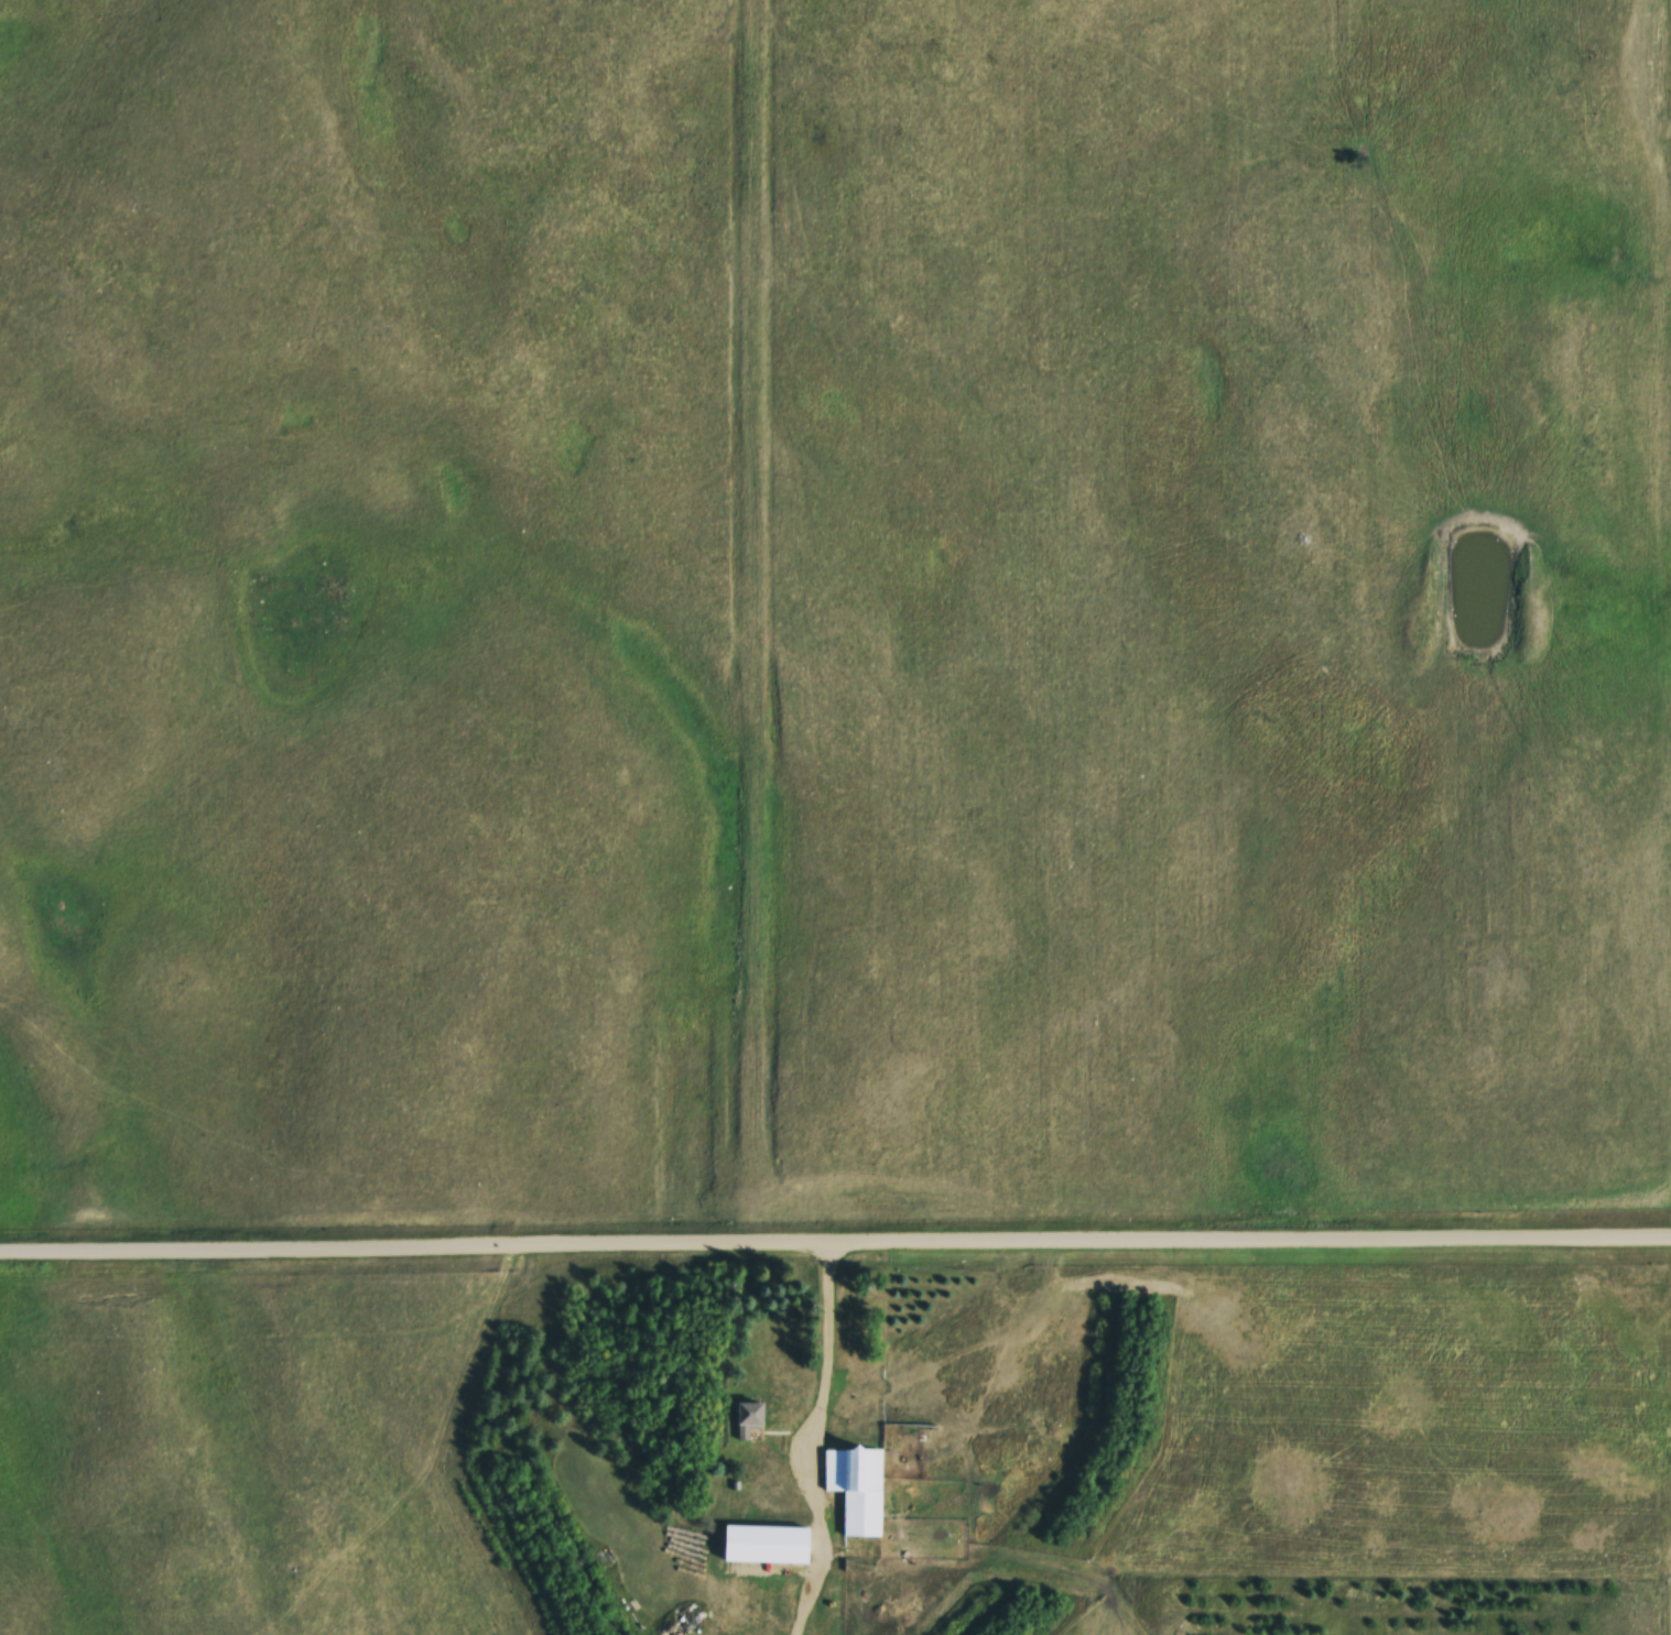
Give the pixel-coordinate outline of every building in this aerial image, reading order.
[(759,1402),(732,1402),(732,1425),(759,1426),(759,1402)] [(822,1492),(840,1492),(840,1536),(877,1536),(878,1449),(822,1448),(822,1492)]
